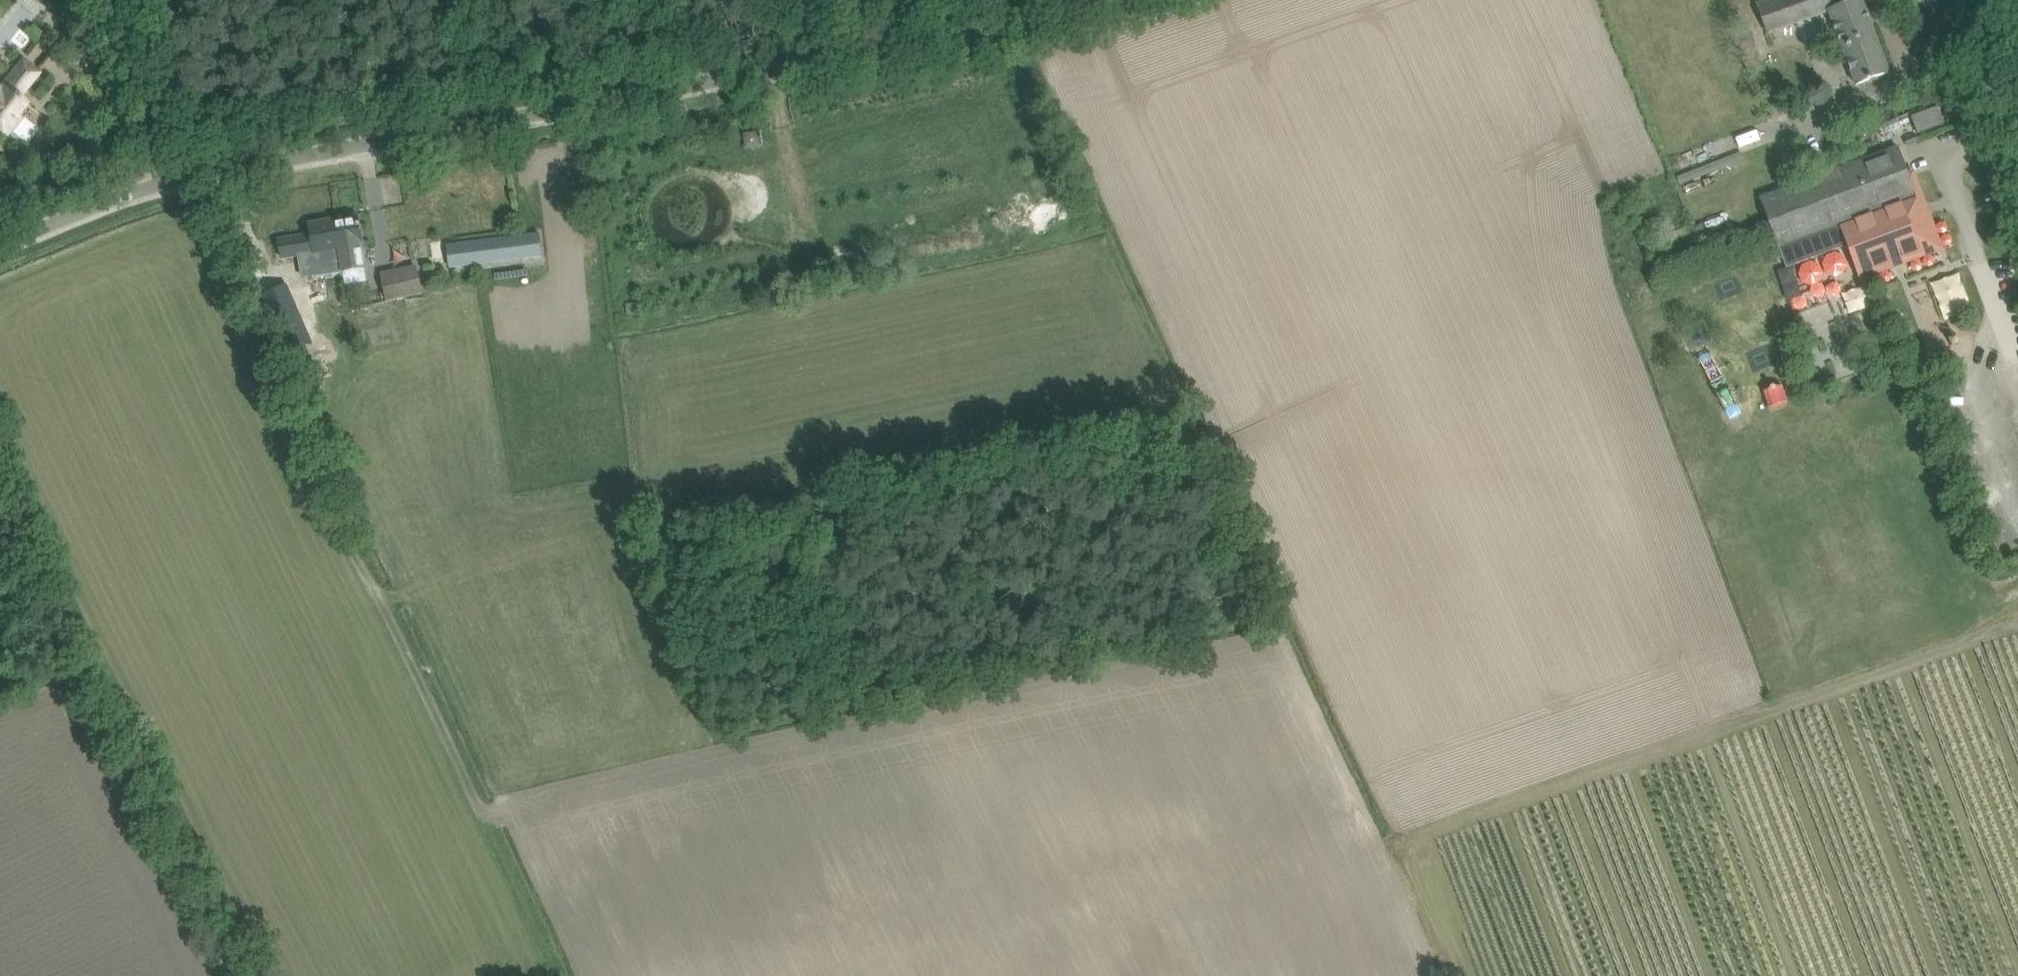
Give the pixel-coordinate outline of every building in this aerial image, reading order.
[(1755,4),(1767,34),(1829,11),(1857,85),(1889,73),(1862,0),(1854,0),(1837,6),(1835,0),(1765,0),(1755,4)] [(7,133),(19,117),(16,115),(26,102),(19,96),(27,86),(38,73),(40,71),(21,56),(2,79),(0,82),(0,127),(7,133)] [(1911,117),(1916,133),(1917,135),(1944,125),(1937,108),(1911,117)] [(1904,137),(1907,146),(1919,142),(1917,135),(1916,133),(1904,137)] [(1856,217),(1780,246),(1788,267),(1847,244),(1858,273),(1935,245),(1898,148),(1838,170),(1856,217)] [(1741,150),(1677,175),(1680,183),(1728,165),(1729,168),(1746,162),(1741,150)] [(1762,199),(1780,246),(1856,217),(1838,170),(1762,199)] [(343,271),(366,267),(357,214),(333,218),(343,271)] [(333,218),(310,222),(319,274),(342,270),(342,271),(343,271),(333,218)] [(540,232),(447,244),(450,266),(541,254),(540,232)] [(417,264),(380,271),(387,300),(423,293),(417,264)] [(310,286),(288,290),(295,327),(317,322),(310,286)] [(1799,309),(1802,325),(1829,320),(1825,304),(1799,309)]
